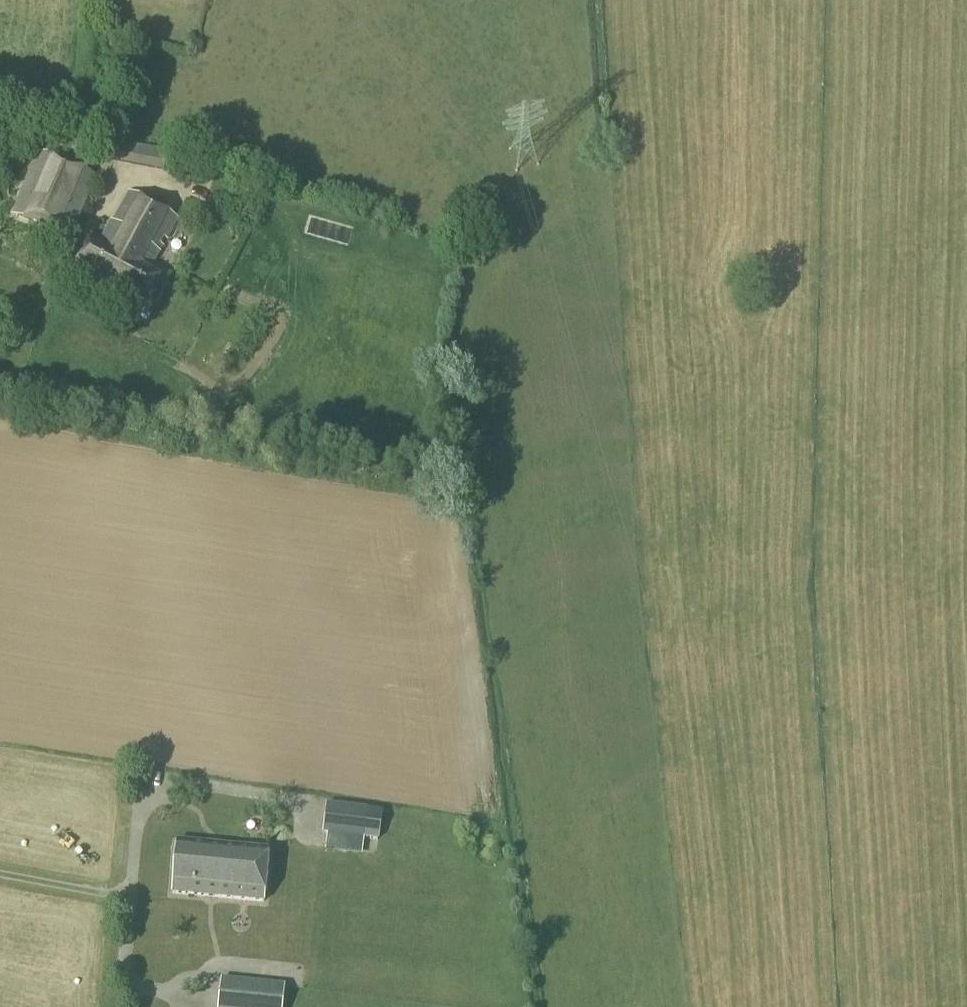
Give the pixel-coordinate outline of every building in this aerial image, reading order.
[(163,171),(167,155),(111,144),(107,161),(163,171)] [(68,240),(94,177),(38,154),(13,217),(68,240)] [(149,272),(179,219),(131,191),(99,248),(89,242),(76,264),(145,303),(160,278),(149,272)] [(364,839),(368,809),(326,804),(322,834),(364,839)] [(196,870),(266,877),(269,850),(177,842),(174,871),(196,873),(196,870)] [(264,903),(266,877),(196,870),(196,873),(174,871),(172,895),(264,903)] [(285,985),(221,979),(218,1006),(282,1006),(285,985)]
